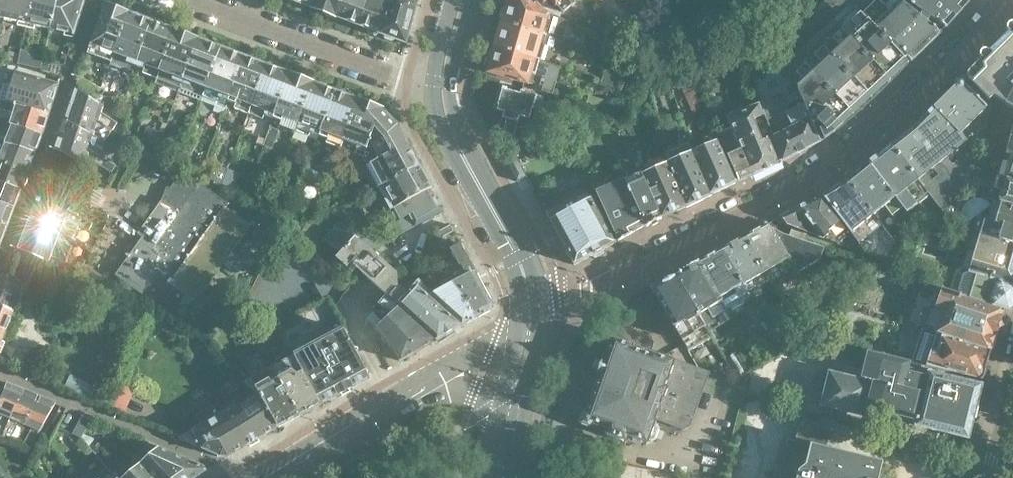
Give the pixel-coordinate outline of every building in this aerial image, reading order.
[(3,17),(27,23),(32,0),(7,0),(3,17)] [(27,23),(50,28),(56,0),(32,0),(27,23)] [(50,28),(62,30),(65,31),(64,36),(73,38),(85,0),(56,0),(50,28)] [(313,7),(335,15),(336,14),(337,15),(342,0),(316,0),(313,7)] [(337,15),(360,24),(369,0),(342,0),(337,15)] [(360,24),(367,26),(368,32),(375,35),(379,31),(382,33),(383,34),(396,0),(369,0),(360,24)] [(383,34),(385,38),(391,40),(395,37),(405,41),(416,0),(396,0),(383,34)] [(502,22),(544,34),(548,20),(550,20),(552,13),(543,8),(542,7),(541,7),(535,2),(533,5),(527,0),(508,0),(505,8),(501,11),(499,17),(502,21),(502,22)] [(555,7),(557,6),(563,13),(578,0),(549,0),(555,7)] [(786,63),(788,68),(855,6),(849,0),(825,0),(778,44),(786,63)] [(875,22),(901,49),(911,60),(938,35),(938,34),(939,33),(919,17),(900,0),(879,0),(866,13),(875,22)] [(946,27),(970,0),(906,0),(946,27)] [(89,48),(87,53),(110,61),(112,56),(128,13),(104,4),(89,48)] [(112,56),(110,61),(124,67),(126,62),(134,65),(136,61),(151,22),(128,13),(112,56)] [(803,80),(796,86),(803,104),(809,118),(812,125),(817,121),(821,125),(819,127),(824,138),(833,133),(908,63),(867,19),(867,20),(861,13),(859,13),(851,21),(851,22),(858,28),(848,37),(842,30),(841,30),(833,38),(833,39),(839,46),(830,54),(824,47),(822,47),(815,55),(815,56),(821,63),(812,71),(805,64),(804,64),(797,71),(796,73),(803,80)] [(606,24),(618,37),(622,32),(610,20),(606,24)] [(151,22),(136,61),(145,65),(144,68),(145,69),(143,74),(155,78),(156,77),(157,73),(172,30),(151,22)] [(495,44),(495,45),(537,58),(544,34),(502,22),(498,33),(495,35),(493,42),(495,44)] [(981,61),(982,66),(976,72),(975,72),(968,79),(989,101),(993,95),(1005,103),(1012,108),(1012,28),(981,61)] [(155,78),(154,82),(177,91),(179,86),(195,38),(172,29),(172,30),(157,73),(156,77),(155,78)] [(179,86),(177,91),(198,99),(200,94),(217,47),(197,39),(195,38),(179,86)] [(537,58),(495,45),(494,49),(490,50),(489,57),(491,60),(487,71),(530,83),(537,58)] [(7,57),(17,60),(21,49),(10,46),(7,57)] [(200,94),(198,99),(215,105),(213,110),(219,113),(222,106),(224,100),(225,96),(239,55),(217,47),(200,94)] [(18,61),(28,64),(32,51),(26,51),(21,51),(18,61)] [(620,56),(611,52),(606,63),(615,67),(620,56)] [(759,65),(763,73),(784,63),(780,54),(759,65)] [(225,96),(224,100),(236,104),(234,108),(245,112),(247,107),(261,64),(239,55),(225,96)] [(60,76),(64,65),(43,59),(40,70),(60,76)] [(247,107),(245,112),(267,121),(270,112),(284,72),(272,68),(261,64),(247,107)] [(551,94),(558,69),(548,65),(541,91),(551,94)] [(624,74),(604,66),(598,82),(618,90),(624,74)] [(0,94),(0,99),(48,113),(58,82),(53,81),(15,70),(11,85),(4,83),(0,94)] [(267,121),(259,143),(272,148),(280,125),(290,129),(291,124),(306,80),(288,73),(288,74),(284,72),(270,112),(267,121)] [(89,84),(79,77),(76,87),(96,100),(99,91),(89,84)] [(927,196),(947,220),(979,115),(987,108),(970,90),(971,90),(968,87),(967,88),(966,86),(966,79),(961,79),(923,117),(911,129),(896,141),(895,141),(891,145),(918,180),(929,194),(927,196)] [(291,124),(290,129),(311,137),(313,132),(314,129),(328,88),(312,82),(306,80),(291,124)] [(76,87),(70,103),(113,128),(117,123),(101,112),(103,105),(96,100),(76,87)] [(504,111),(502,117),(498,132),(507,135),(511,142),(531,132),(528,124),(521,127),(517,126),(518,122),(519,116),(529,119),(533,107),(540,109),(544,97),(535,94),(521,90),(520,93),(507,89),(507,88),(502,87),(497,105),(498,105),(497,109),(504,111)] [(314,129),(313,132),(328,138),(329,134),(335,136),(350,97),(328,88),(314,129)] [(693,91),(684,95),(688,104),(697,100),(693,91)] [(777,94),(759,103),(764,115),(760,116),(770,137),(772,136),(782,160),(819,141),(812,125),(809,118),(803,104),(786,112),(777,94)] [(607,101),(588,95),(586,102),(600,106),(607,103),(607,101)] [(335,136),(332,145),(358,155),(362,146),(363,144),(369,129),(377,124),(381,127),(389,118),(389,117),(381,109),(369,104),(367,103),(358,99),(350,97),(335,136)] [(12,124),(42,133),(48,113),(0,99),(0,109),(13,112),(10,123),(12,124)] [(111,99),(108,107),(115,113),(120,102),(111,99)] [(70,103),(65,118),(94,135),(96,129),(107,137),(113,128),(70,103)] [(725,115),(730,127),(716,132),(727,155),(730,163),(736,175),(738,180),(751,176),(782,160),(772,136),(770,137),(760,116),(764,115),(759,103),(725,115)] [(119,107),(116,114),(125,117),(127,110),(119,107)] [(65,118),(60,133),(102,158),(103,157),(115,165),(117,161),(105,153),(107,150),(92,141),(94,135),(65,118)] [(364,158),(354,169),(366,181),(373,178),(413,155),(401,134),(396,125),(389,118),(381,127),(377,124),(369,129),(363,144),(362,146),(358,155),(364,158)] [(35,150),(42,133),(12,124),(9,131),(0,128),(0,137),(35,150)] [(166,133),(148,127),(143,141),(155,150),(159,153),(164,140),(166,133)] [(55,149),(56,149),(84,165),(87,158),(111,172),(115,165),(103,157),(102,158),(60,133),(55,149)] [(1,151),(0,154),(0,158),(28,168),(35,150),(0,137),(0,150),(1,151)] [(177,145),(164,140),(159,153),(163,155),(173,159),(177,145)] [(716,140),(692,151),(711,195),(711,194),(735,182),(727,164),(716,140)] [(184,141),(180,151),(190,155),(194,144),(184,141)] [(664,152),(665,155),(667,162),(687,206),(711,195),(692,151),(687,142),(664,152)] [(510,145),(501,150),(517,180),(526,176),(510,145)] [(891,145),(868,163),(895,197),(907,212),(929,194),(918,180),(891,145)] [(307,167),(312,152),(304,149),(299,164),(307,167)] [(1002,177),(1012,180),(1012,154),(1009,153),(1002,177)] [(413,155),(373,178),(390,210),(430,187),(413,155)] [(665,155),(640,166),(641,172),(661,218),(687,206),(667,162),(665,155)] [(21,187),(28,168),(0,158),(0,179),(21,187)] [(861,168),(847,179),(874,214),(895,197),(868,163),(862,168),(861,168)] [(317,183),(320,173),(307,168),(303,178),(317,183)] [(541,203),(546,212),(574,264),(593,254),(615,242),(591,197),(584,184),(587,182),(582,172),(572,178),(576,185),(541,203)] [(592,183),(596,191),(595,191),(615,235),(616,235),(619,240),(646,226),(661,218),(641,172),(626,179),(625,178),(617,181),(614,173),(592,183)] [(992,201),(999,202),(1012,206),(1012,180),(1002,177),(996,175),(992,187),(984,184),(980,197),(992,201)] [(142,236),(115,274),(142,294),(151,281),(163,290),(159,297),(176,308),(186,294),(196,302),(251,225),(226,207),(230,203),(201,181),(197,187),(189,181),(186,185),(177,178),(170,187),(137,232),(142,236)] [(0,179),(0,200),(15,205),(21,187),(0,179)] [(847,179),(822,195),(824,198),(842,222),(850,233),(866,253),(889,234),(874,214),(847,179)] [(390,210),(386,212),(398,235),(443,211),(430,187),(390,210)] [(41,188),(35,204),(79,227),(83,218),(69,210),(71,204),(41,188)] [(797,208),(781,216),(786,224),(788,225),(796,228),(820,237),(824,238),(837,243),(850,233),(842,222),(824,198),(822,195),(797,208)] [(959,208),(959,214),(960,217),(963,222),(988,203),(983,198),(978,196),(973,196),(969,197),(965,199),(961,203),(959,208)] [(7,226),(15,205),(0,200),(0,223),(7,226)] [(979,234),(998,239),(1012,243),(1012,206),(999,202),(992,201),(987,218),(984,218),(977,219),(973,232),(979,234)] [(35,204),(30,217),(60,233),(62,227),(75,234),(79,227),(35,204)] [(30,217),(23,233),(68,254),(72,246),(58,239),(60,233),(30,217)] [(367,234),(368,221),(359,226),(356,228),(358,230),(367,234)] [(340,222),(324,239),(340,252),(335,256),(351,271),(355,267),(386,293),(400,305),(408,296),(397,287),(398,285),(397,273),(355,235),(351,231),(340,222)] [(767,223),(744,235),(775,285),(820,259),(824,247),(783,234),(774,229),(773,230),(768,227),(767,223)] [(435,233),(432,242),(448,272),(452,281),(455,279),(455,280),(460,289),(465,299),(466,298),(467,298),(472,307),(478,316),(479,315),(490,309),(488,305),(492,303),(460,244),(450,249),(440,246),(443,236),(453,231),(450,225),(435,233)] [(18,247),(19,248),(27,252),(37,256),(49,261),(52,254),(66,261),(68,254),(23,233),(18,247)] [(960,294),(961,294),(960,295),(969,297),(990,303),(991,304),(1008,309),(1012,306),(1012,243),(998,239),(979,234),(968,271),(963,273),(958,289),(960,294)] [(744,235),(722,247),(748,291),(747,292),(752,299),(760,313),(768,308),(756,287),(770,279),(774,286),(775,285),(744,235)] [(722,247),(698,260),(722,301),(724,305),(738,296),(738,297),(747,292),(748,291),(722,247)] [(674,273),(675,274),(699,315),(700,315),(706,325),(716,320),(714,318),(727,310),(724,305),(722,301),(698,260),(682,269),(678,273),(677,271),(674,273)] [(416,263),(409,270),(417,284),(418,286),(423,290),(426,292),(430,288),(416,263)] [(14,311),(13,310),(25,282),(7,274),(0,292),(0,347),(14,311)] [(653,290),(652,291),(674,328),(682,341),(695,334),(694,332),(706,325),(700,315),(699,315),(675,274),(662,281),(661,280),(651,286),(653,290)] [(455,279),(452,281),(428,294),(435,301),(445,310),(452,316),(462,325),(470,321),(478,316),(472,307),(467,298),(466,298),(465,299),(460,289),(455,280),(455,279)] [(221,280),(217,285),(231,295),(235,289),(221,280)] [(400,305),(399,306),(438,339),(462,325),(452,316),(445,310),(435,301),(428,294),(426,292),(423,290),(418,286),(408,296),(400,305)] [(921,328),(930,330),(934,332),(941,334),(987,350),(990,350),(1001,312),(995,309),(996,308),(960,296),(960,295),(961,294),(960,294),(941,287),(936,303),(930,302),(921,328)] [(373,309),(366,317),(380,335),(381,335),(401,360),(438,339),(399,306),(400,305),(386,293),(378,302),(390,311),(391,312),(384,319),(383,318),(373,309)] [(599,376),(587,412),(583,411),(579,422),(590,426),(592,422),(606,427),(605,431),(604,432),(605,435),(607,435),(624,441),(625,442),(628,440),(627,439),(628,437),(645,443),(646,444),(649,443),(649,441),(649,440),(651,441),(656,439),(660,428),(657,424),(655,423),(655,422),(657,422),(656,421),(683,431),(690,427),(710,372),(655,352),(658,344),(652,338),(630,330),(629,323),(631,317),(622,314),(621,315),(618,314),(610,318),(606,329),(612,341),(606,356),(605,356),(602,358),(597,372),(598,375),(599,376)] [(987,350),(941,334),(930,330),(921,328),(906,323),(894,357),(910,361),(909,367),(975,382),(974,384),(980,385),(990,350),(987,350)] [(289,343),(293,353),(294,355),(303,371),(320,403),(369,377),(343,327),(326,336),(321,326),(289,343)] [(762,348),(752,353),(756,361),(766,356),(762,348)] [(865,350),(865,351),(858,377),(828,370),(819,406),(869,418),(870,412),(914,423),(913,426),(961,438),(961,436),(967,437),(980,385),(974,384),(975,382),(909,367),(910,361),(865,350)] [(244,382),(251,388),(255,390),(258,393),(260,394),(278,426),(300,414),(280,378),(274,375),(268,369),(258,352),(250,356),(260,373),(252,378),(244,382)] [(294,355),(268,369),(274,375),(280,378),(300,414),(320,403),(303,371),(294,355)] [(737,355),(727,360),(736,377),(746,371),(737,355)] [(749,371),(732,381),(750,388),(753,377),(749,371)] [(70,375),(64,388),(89,399),(95,386),(70,375)] [(3,436),(25,390),(7,382),(0,399),(0,414),(2,415),(0,420),(0,435),(3,436)] [(3,436),(9,439),(17,421),(25,425),(40,396),(25,390),(3,436)] [(201,424),(191,430),(178,438),(219,456),(219,457),(227,456),(278,426),(260,394),(258,393),(241,404),(232,411),(230,408),(222,412),(217,403),(196,415),(201,424)] [(40,396),(25,425),(32,427),(22,445),(30,449),(40,431),(52,409),(55,403),(40,396)] [(84,431),(91,418),(82,415),(76,426),(84,431)] [(880,463),(825,449),(830,429),(807,420),(801,419),(792,440),(790,439),(789,442),(784,441),(784,453),(783,453),(783,455),(781,455),(781,467),(779,466),(779,469),(777,468),(777,477),(877,477),(880,463)] [(99,436),(88,445),(95,453),(106,443),(99,436)] [(138,464),(151,477),(194,477),(206,469),(209,468),(159,446),(149,442),(132,457),(138,464)] [(118,477),(97,456),(85,467),(95,477),(118,477)] [(122,477),(151,477),(138,464),(122,477)]
